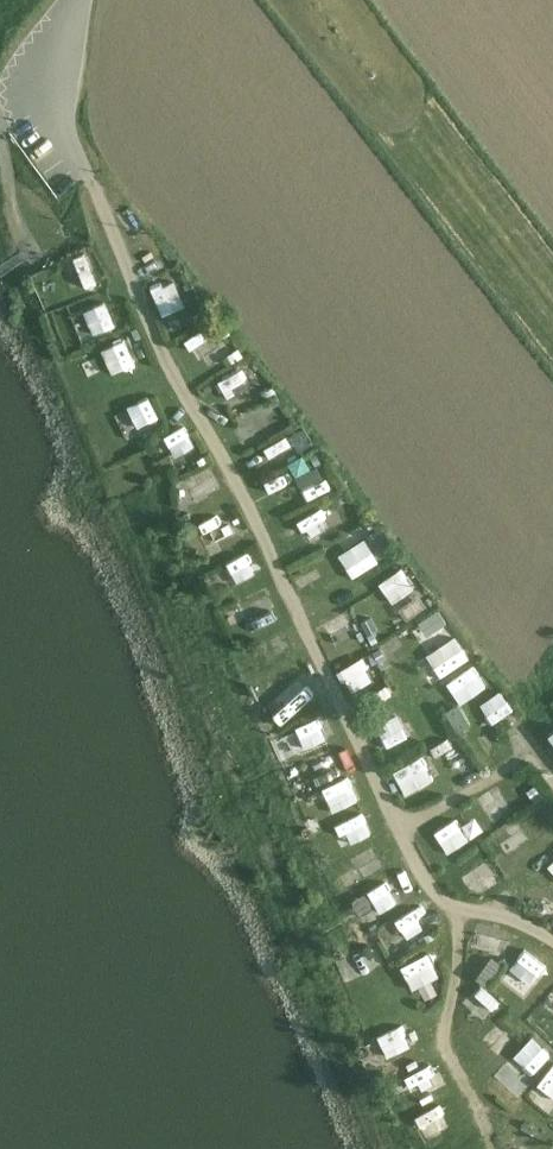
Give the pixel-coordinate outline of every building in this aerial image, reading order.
[(151,284),(157,308),(167,306),(161,282),(151,284)] [(204,322),(181,334),(187,346),(210,334),(204,322)] [(120,368),(132,363),(122,337),(110,341),(120,368)] [(225,393),(245,375),(234,362),(214,381),(225,393)] [(130,434),(160,418),(147,393),(116,409),(130,434)] [(165,441),(187,433),(183,423),(161,430),(165,441)] [(292,476),(304,494),(321,484),(309,465),(292,476)] [(215,548),(238,537),(233,526),(210,537),(215,548)] [(341,547),(356,571),(381,555),(365,531),(341,547)] [(221,559),(232,580),(252,570),(241,549),(221,559)] [(398,564),(376,578),(398,615),(420,602),(398,564)] [(251,627),(280,615),(275,602),(246,614),(251,627)] [(412,621),(428,649),(454,633),(437,606),(412,621)] [(338,612),(322,624),(330,634),(346,622),(338,612)] [(437,675),(466,655),(459,644),(430,664),(437,675)] [(341,665),(352,687),(379,673),(367,651),(341,665)] [(469,660),(442,679),(449,690),(476,671),(469,660)] [(458,684),(465,696),(488,684),(481,672),(458,684)] [(282,703),(300,688),(291,677),(273,692),(282,703)] [(506,702),(484,710),(488,721),(510,713),(506,702)] [(321,715),(275,733),(283,754),(329,736),(321,715)] [(386,744),(407,735),(402,723),(381,733),(386,744)] [(434,753),(452,744),(447,733),(429,742),(434,753)] [(403,791),(432,777),(420,752),(391,766),(403,791)] [(345,773),(319,782),(323,794),(349,785),(345,773)] [(491,786),(478,794),(492,816),(505,808),(491,786)] [(332,819),(336,831),(366,819),(361,807),(332,819)] [(528,807),(491,828),(506,853),(542,832),(528,807)] [(452,813),(431,826),(446,850),(482,826),(474,814),(458,824),(452,813)] [(472,896),(499,879),(491,866),(463,883),(472,896)] [(423,900),(392,911),(398,925),(428,914),(423,900)] [(474,917),(472,929),(502,934),(504,923),(474,917)] [(523,941),(496,977),(520,995),(547,958),(523,941)] [(410,986),(438,972),(426,947),(398,961),(410,986)] [(473,971),(484,979),(498,961),(488,952),(473,971)] [(478,980),(468,1001),(490,1012),(500,991),(478,980)] [(401,1023),(375,1032),(383,1054),(409,1045),(401,1023)] [(534,1035),(509,1057),(527,1078),(552,1056),(534,1035)] [(537,1080),(552,1091),(552,1058),(537,1080)] [(417,1113),(427,1138),(447,1130),(437,1106),(417,1113)]
